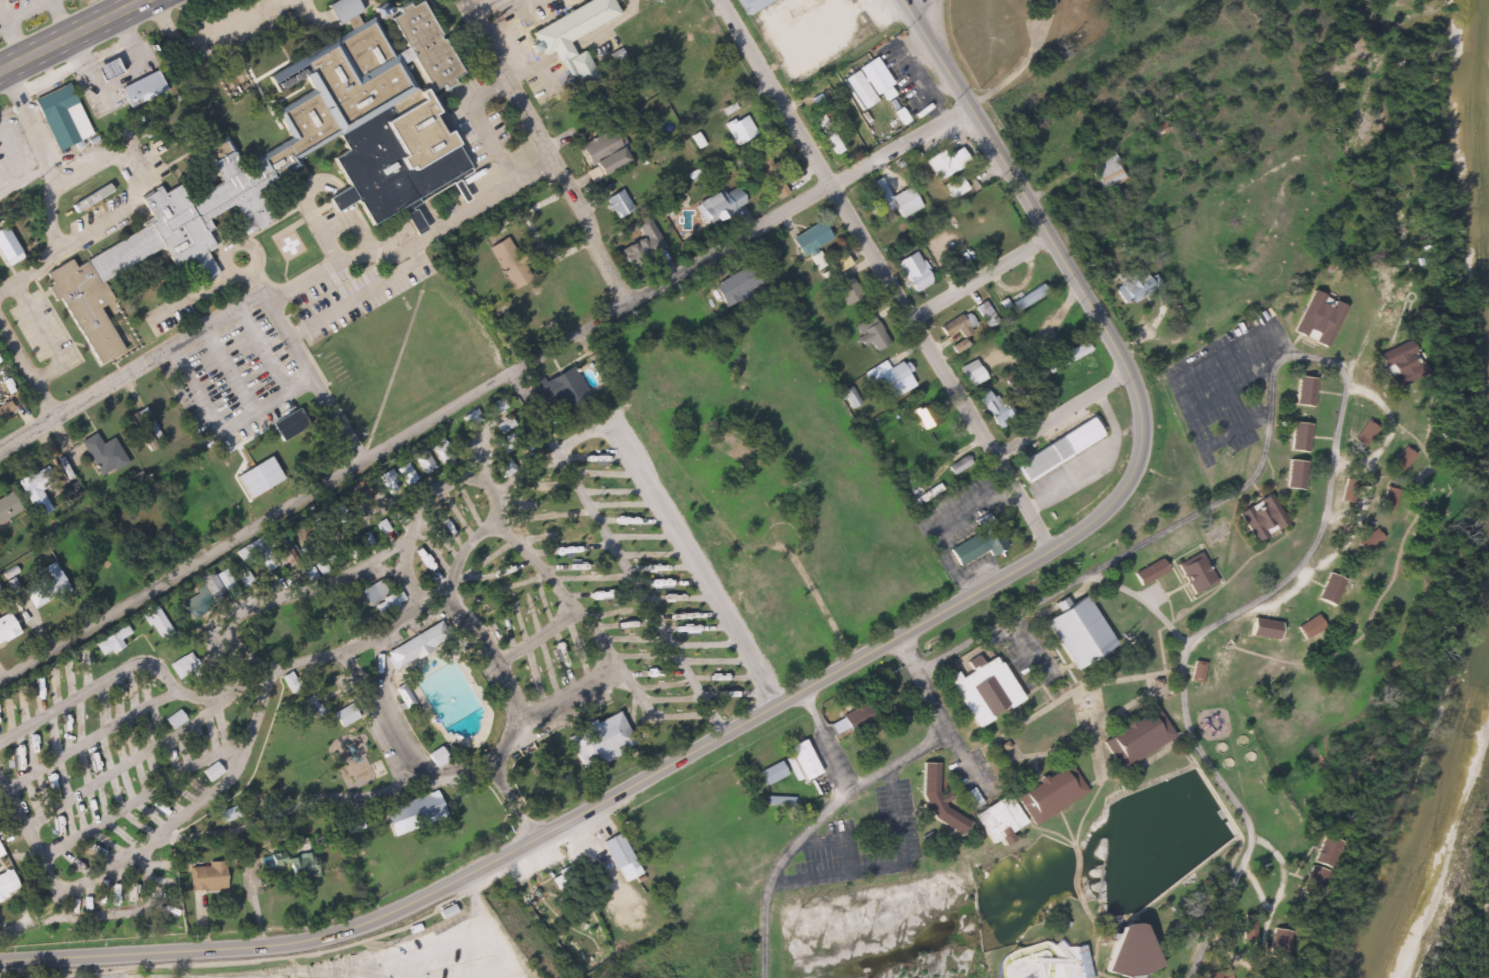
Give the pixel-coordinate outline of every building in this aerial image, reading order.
[(323,4),(330,0),(347,0),(362,28),(411,0),(414,0),(457,76),(427,93),(408,59),(399,64),(470,170),(443,191),(371,225),(341,174),(250,243),(229,207),(213,216),(203,288),(189,263),(100,313),(122,352),(93,368),(44,281),(141,225),(146,186),(225,197),(191,138),(213,128),(243,166),(288,140),(272,113),(312,91),(275,71),(340,33),(323,4)] [(529,30),(590,0),(610,0),(617,15),(564,41),(571,56),(582,51),(595,77),(577,86),(564,59),(555,64),(548,50),(541,54),(529,30)] [(738,15),(730,0),(766,0),(738,15)] [(116,88),(153,71),(162,92),(126,108),(116,88)] [(840,79),(853,71),(872,103),(859,110),(840,79)] [(90,136),(54,151),(33,99),(69,84),(90,136)] [(735,146),(722,126),(741,114),(754,134),(735,146)] [(815,120),(827,115),(842,150),(830,156),(815,120)] [(589,168),(577,149),(607,130),(619,149),(589,168)] [(937,182),(922,161),(938,150),(944,157),(957,148),(966,161),(937,182)] [(785,195),(776,200),(753,158),(762,153),(785,195)] [(1088,167),(1111,157),(1121,180),(1098,190),(1088,167)] [(939,185),(956,176),(964,190),(948,200),(939,185)] [(743,205),(707,226),(694,205),(730,183),(743,205)] [(908,188),(919,208),(898,219),(890,203),(887,204),(885,199),(908,188)] [(602,197),(620,189),(630,212),(612,219),(602,197)] [(800,258),(789,240),(818,221),(829,239),(800,258)] [(643,249),(629,234),(636,227),(650,242),(643,249)] [(931,282),(913,293),(894,263),(912,252),(931,282)] [(1144,275),(1152,290),(1123,306),(1113,289),(1119,286),(1114,278),(1130,269),(1136,279),(1144,275)] [(1044,292),(1017,313),(1010,305),(1038,283),(1044,292)] [(1344,305),(1327,349),(1290,335),(1307,291),(1344,305)] [(496,333),(493,324),(534,305),(537,314),(496,333)] [(873,353),(867,343),(862,346),(850,327),(870,315),(887,344),(873,353)] [(965,327),(950,337),(942,326),(958,316),(965,327)] [(1087,353),(1045,375),(1039,363),(1081,341),(1087,353)] [(862,373),(900,353),(918,387),(886,403),(877,384),(869,388),(862,373)] [(966,389),(955,370),(972,361),(982,380),(966,389)] [(592,403),(564,418),(557,405),(544,412),(532,389),(573,367),(592,403)] [(1312,379),(1311,406),(1294,405),(1296,379),(1312,379)] [(976,396),(991,389),(1007,424),(993,431),(976,396)] [(12,414),(0,420),(0,404),(6,401),(12,414)] [(271,424),(297,412),(305,429),(279,441),(271,424)] [(1011,462),(1090,420),(1100,440),(1022,482),(1011,462)] [(1308,424),(1307,452),(1289,451),(1290,423),(1308,424)] [(501,456),(494,443),(511,433),(519,446),(501,456)] [(113,438),(126,466),(96,479),(79,441),(94,434),(98,445),(113,438)] [(430,443),(445,439),(451,461),(436,465),(430,443)] [(1387,463),(1401,449),(1409,457),(1395,471),(1387,463)] [(411,459),(424,450),(436,468),(423,476),(411,459)] [(1303,489),(1286,489),(1286,461),(1303,461),(1303,489)] [(418,479),(405,487),(395,470),(407,462),(418,479)] [(16,480),(45,464),(51,475),(59,470),(67,486),(62,488),(67,498),(34,515),(16,480)] [(399,491),(386,497),(378,477),(391,472),(399,491)] [(244,485),(265,474),(271,486),(250,496),(244,485)] [(186,528),(181,520),(202,508),(207,515),(186,528)] [(1282,510),(1282,534),(1242,534),(1242,510),(1282,510)] [(1005,548),(989,557),(985,551),(956,568),(946,551),(991,525),(1005,548)] [(1192,596),(1174,567),(1197,552),(1216,581),(1192,596)] [(1167,572),(1138,586),(1132,573),(1161,560),(1167,572)] [(21,590),(36,581),(32,575),(52,564),(67,591),(32,610),(21,590)] [(212,605),(196,580),(208,572),(224,597),(212,605)] [(357,592),(379,579),(387,593),(365,606),(357,592)] [(1085,595),(1113,647),(1069,671),(1042,621),(1057,613),(1052,604),(1064,598),(1067,605),(1085,595)] [(143,616),(155,607),(175,634),(162,643),(143,616)] [(16,632),(0,642),(0,616),(4,613),(16,632)] [(1303,639),(1296,628),(1314,617),(1321,628),(1303,639)] [(1249,634),(1252,618),(1279,624),(1275,640),(1249,634)] [(391,668),(383,650),(442,624),(450,641),(391,668)] [(102,658),(94,644),(126,626),(130,634),(120,639),(124,646),(102,658)] [(972,729),(944,678),(955,672),(957,677),(994,656),(1020,702),(972,729)] [(183,673),(175,666),(180,660),(188,667),(183,673)] [(1201,664),(1201,682),(1192,681),(1193,663),(1201,664)] [(400,711),(389,689),(403,683),(413,704),(400,711)] [(883,718),(850,734),(847,729),(834,735),(828,722),(875,700),(883,718)] [(342,727),(334,716),(348,706),(356,718),(342,727)] [(1174,740),(1115,769),(1101,739),(1159,711),(1174,740)] [(818,773),(802,782),(785,750),(802,741),(818,773)] [(757,773),(778,763),(784,776),(764,787),(757,773)] [(938,765),(938,794),(948,794),(948,815),(965,815),(965,829),(921,828),(923,764),(938,765)] [(1032,827),(1014,796),(1070,764),(1088,794),(1032,827)] [(390,838),(381,812),(433,792),(443,819),(390,838)] [(1007,834),(1011,842),(1001,847),(998,841),(989,846),(972,815),(1006,796),(1023,826),(1007,834)] [(792,798),(792,806),(766,806),(766,798),(792,798)] [(618,834),(639,874),(620,884),(599,843),(618,834)] [(1335,844),(1325,870),(1308,864),(1318,837),(1335,844)] [(188,866),(222,866),(222,891),(188,891),(188,866)] [(17,894),(0,899),(0,875),(10,872),(17,894)] [(1155,964),(1129,977),(1117,977),(1097,939),(1132,921),(1155,964)] [(1082,947),(1088,977),(1008,977),(1005,964),(1040,957),(1043,970),(1074,964),(1071,949),(1082,947)]
